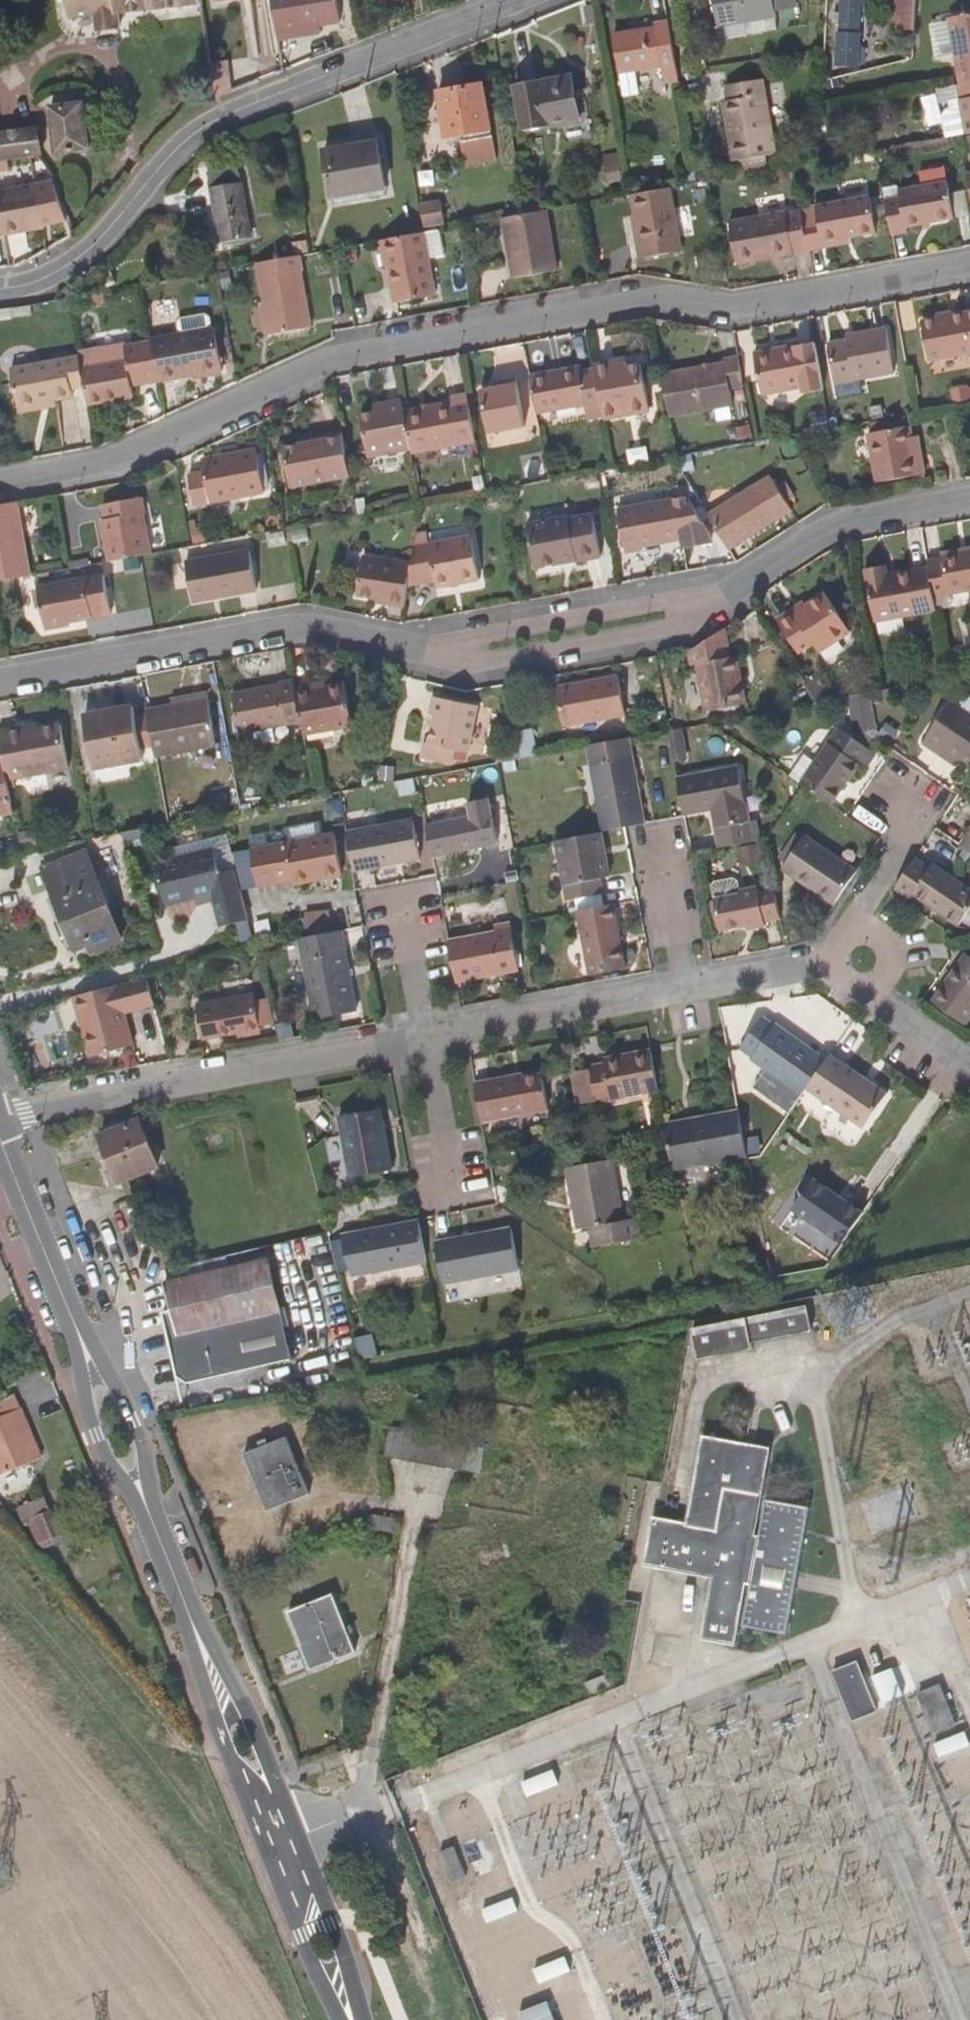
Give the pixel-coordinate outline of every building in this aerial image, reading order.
[(200,0),(62,0),(63,4),(69,3),(71,20),(94,17),(96,31),(121,28),(121,15),(201,5),(200,0)] [(279,40),(321,33),(321,26),(341,23),(337,0),(272,0),(279,40)] [(719,27),(747,22),(749,35),(779,30),(776,12),(797,8),(796,0),(714,0),(719,27)] [(858,66),(861,5),(866,5),(867,0),(841,0),(837,65),(858,66)] [(916,0),(896,0),(894,30),(913,31),(916,0)] [(969,82),(969,13),(948,17),(959,84),(969,82)] [(679,79),(668,22),(655,25),(655,30),(614,36),(620,72),(662,65),(665,82),(679,79)] [(522,131),(582,121),(574,77),(513,87),(522,131)] [(742,174),(768,169),(767,155),(772,154),(776,152),(763,80),(727,86),(729,101),(724,102),(733,161),(740,161),(742,174)] [(959,84),(957,84),(959,99),(965,134),(969,133),(969,82),(959,84)] [(446,137),(492,129),(484,83),(439,91),(446,137)] [(957,84),(937,88),(940,102),(959,99),(957,84)] [(56,153),(90,148),(85,101),(50,105),(56,153)] [(41,155),(43,152),(39,128),(0,133),(0,160),(41,155)] [(333,199),(387,190),(379,140),(325,149),(333,199)] [(222,242),(252,236),(240,165),(209,171),(222,242)] [(885,199),(892,236),(906,233),(906,227),(954,218),(947,181),(899,190),(900,196),(885,199)] [(0,190),(0,234),(44,226),(36,183),(0,190)] [(671,187),(631,194),(634,214),(640,241),(635,243),(638,258),(683,252),(671,187)] [(462,192),(423,199),(426,220),(466,213),(462,192)] [(803,221),(809,251),(823,249),(822,243),(851,238),(877,233),(870,195),(815,205),(817,219),(803,221)] [(803,221),(801,207),(730,220),(738,266),(809,253),(809,251),(803,221)] [(526,213),(502,217),(513,278),(558,270),(547,209),(526,213)] [(630,214),(635,243),(640,241),(634,214),(630,214)] [(425,231),(384,239),(389,266),(395,303),(437,295),(426,234),(425,231)] [(851,243),(851,238),(822,243),(823,249),(851,243)] [(384,239),(377,240),(383,266),(389,266),(384,239)] [(269,335),(313,327),(303,270),(259,277),(269,335)] [(924,321),(930,360),(969,353),(969,312),(924,321)] [(181,332),(213,327),(211,315),(207,313),(182,317),(179,321),(181,332)] [(151,337),(152,342),(160,382),(224,370),(216,326),(213,327),(181,332),(151,337)] [(874,336),(849,340),(830,344),(837,383),(896,372),(889,328),(873,331),(874,336)] [(848,335),(849,340),(874,336),(873,331),(848,335)] [(524,340),(490,349),(498,380),(532,371),(524,340)] [(85,386),(89,405),(134,397),(133,387),(160,382),(152,342),(125,346),(125,344),(79,353),(80,356),(85,386)] [(824,390),(816,346),(797,350),(796,345),(755,352),(763,395),(804,388),(806,393),(824,390)] [(662,373),(671,417),(733,406),(731,389),(745,387),(739,355),(725,356),(725,361),(662,373)] [(80,356),(67,359),(72,388),(85,386),(80,356)] [(627,357),(620,358),(622,367),(629,366),(627,357)] [(595,363),(596,369),(604,414),(605,419),(651,411),(641,364),(629,366),(622,367),(620,358),(595,363)] [(67,359),(12,368),(20,412),(42,408),(41,403),(55,400),(74,397),(72,388),(67,359)] [(531,374),(538,413),(587,405),(590,417),(604,414),(596,369),(581,371),(580,366),(531,374)] [(502,388),(494,389),(482,391),(490,432),(526,426),(518,379),(502,381),(502,388)] [(478,442),(469,393),(452,396),(452,399),(451,401),(405,409),(412,450),(413,454),(478,442)] [(412,450),(405,409),(403,398),(381,402),(381,411),(373,411),(361,414),(369,458),(412,450)] [(55,400),(41,403),(42,408),(56,405),(55,400)] [(372,404),(373,411),(381,411),(381,402),(372,404)] [(927,473),(923,458),(917,459),(914,436),(912,425),(867,433),(876,482),(927,473)] [(351,477),(342,429),(307,436),(308,442),(300,442),(284,445),(292,487),(351,477)] [(919,436),(914,436),(917,459),(923,458),(919,436)] [(198,505),(266,493),(257,448),(202,458),(205,473),(193,475),(198,505)] [(708,514),(727,545),(761,523),(766,527),(793,511),(771,475),(708,514)] [(684,545),(713,540),(686,496),(618,508),(627,552),(644,550),(645,546),(683,540),(684,545)] [(108,561),(141,555),(152,553),(145,513),(146,512),(144,497),(102,504),(105,519),(101,520),(108,561)] [(0,504),(0,581),(31,575),(18,501),(0,504)] [(578,563),(602,558),(594,513),(570,518),(569,515),(528,523),(536,568),(577,560),(578,563)] [(727,545),(729,549),(766,527),(761,523),(727,545)] [(412,561),(409,585),(436,580),(437,588),(480,580),(472,534),(415,544),(412,561)] [(929,566),(934,596),(969,590),(969,548),(943,553),(943,559),(928,561),(929,566)] [(193,602),(258,591),(250,549),(186,560),(193,602)] [(406,607),(409,585),(412,561),(364,555),(358,595),(377,599),(378,603),(406,607)] [(934,596),(929,566),(889,573),(886,564),(865,568),(875,621),(937,610),(934,596)] [(45,626),(111,615),(104,575),(39,586),(45,626)] [(797,611),(793,608),(777,618),(801,654),(815,645),(821,652),(852,632),(826,592),(808,604),(797,611)] [(804,600),(793,608),(797,611),(808,604),(804,600)] [(694,648),(689,649),(691,663),(697,663),(705,709),(747,702),(738,656),(732,656),(726,627),(694,648)] [(565,726),(628,715),(620,674),(558,686),(565,726)] [(804,684),(808,690),(810,694),(819,689),(812,679),(804,684)] [(301,722),(294,686),(293,680),(233,691),(240,732),(301,722)] [(322,681),(307,684),(308,691),(324,688),(322,681)] [(301,722),(304,735),(355,726),(346,683),(324,688),(308,691),(307,684),(294,686),(301,722)] [(808,690),(804,684),(792,692),(796,699),(808,690)] [(810,694),(816,703),(828,700),(821,688),(819,689),(810,694)] [(810,694),(808,690),(796,699),(801,705),(816,703),(810,694)] [(146,709),(148,715),(154,745),(156,757),(217,746),(207,692),(192,694),(193,700),(172,704),(146,709)] [(871,692),(860,694),(867,732),(877,730),(871,692)] [(172,698),(172,704),(193,700),(192,694),(172,698)] [(867,732),(860,694),(847,697),(853,735),(867,732)] [(429,743),(470,752),(480,706),(433,696),(429,713),(435,714),(429,743)] [(951,700),(922,744),(939,755),(944,750),(969,768),(969,713),(951,700)] [(134,704),(113,708),(114,713),(85,719),(94,769),(144,761),(142,747),(136,717),(134,704)] [(83,713),(85,719),(114,713),(113,708),(83,713)] [(154,745),(148,715),(136,717),(142,747),(154,745)] [(41,722),(25,725),(26,730),(42,726),(41,722)] [(3,754),(8,780),(70,769),(61,723),(42,726),(26,730),(25,725),(0,729),(0,738),(3,754)] [(788,775),(802,785),(832,806),(861,765),(867,767),(877,754),(839,727),(815,761),(804,753),(788,775)] [(669,730),(675,762),(686,760),(681,728),(669,730)] [(522,757),(538,755),(533,729),(517,731),(522,757)] [(631,737),(587,746),(602,831),(625,826),(647,823),(631,737)] [(3,754),(0,755),(0,815),(14,813),(8,780),(3,754)] [(677,776),(685,816),(711,811),(718,848),(754,841),(739,764),(677,776)] [(427,823),(433,856),(498,844),(489,798),(468,801),(471,815),(427,823)] [(347,830),(354,872),(422,858),(414,818),(347,830)] [(969,851),(969,828),(959,844),(969,851)] [(143,829),(124,832),(131,855),(131,858),(150,852),(143,829)] [(602,831),(555,839),(567,900),(575,898),(602,894),(603,894),(601,878),(611,876),(602,831)] [(124,832),(103,836),(106,859),(131,855),(124,832)] [(322,874),(323,880),(343,876),(334,833),(271,844),(251,848),(258,887),(278,883),(292,880),(322,874)] [(835,905),(858,870),(805,834),(784,865),(813,884),(811,889),(835,905)] [(221,925),(248,918),(235,868),(220,872),(213,847),(175,857),(173,850),(158,854),(160,861),(155,862),(166,905),(196,897),(198,904),(214,900),(221,925)] [(42,868),(76,949),(89,944),(93,953),(124,940),(88,851),(42,868)] [(894,890),(909,900),(913,896),(959,927),(969,910),(969,887),(933,863),(930,865),(916,857),(894,890)] [(781,869),(811,889),(813,884),(784,865),(781,869)] [(292,886),(323,880),(322,874),(292,880),(292,886)] [(713,888),(715,898),(741,893),(740,890),(738,883),(730,877),(719,880),(713,888)] [(781,919),(775,887),(760,890),(759,886),(740,890),(741,893),(715,898),(721,931),(747,926),(748,930),(767,926),(765,923),(781,919)] [(577,910),(603,905),(602,894),(575,898),(577,910)] [(616,903),(603,905),(577,910),(589,974),(627,967),(616,903)] [(310,935),(335,930),(330,908),(306,913),(310,935)] [(449,938),(457,982),(520,970),(510,921),(494,923),(496,930),(449,938)] [(310,935),(300,936),(314,1018),(358,1010),(342,929),(335,930),(310,935)] [(966,952),(944,983),(948,986),(969,955),(966,952)] [(944,983),(931,1000),(967,1025),(969,1020),(969,955),(948,986),(944,983)] [(146,975),(73,996),(90,1057),(134,1044),(126,1013),(155,1005),(146,975)] [(275,1022),(269,997),(255,999),(255,993),(197,1003),(203,1040),(237,1033),(261,1028),(261,1025),(275,1022)] [(803,1094),(806,1090),(828,1058),(777,1023),(774,1024),(763,1017),(742,1049),(753,1058),(753,1059),(803,1094)] [(262,1034),(261,1028),(237,1033),(238,1039),(262,1034)] [(660,1091),(652,1048),(604,1057),(604,1062),(590,1064),(591,1067),(596,1101),(596,1103),(660,1091)] [(828,1058),(806,1090),(864,1129),(888,1093),(831,1053),(828,1058)] [(578,1104),(596,1101),(591,1067),(570,1071),(578,1104)] [(542,1069),(510,1075),(510,1079),(542,1073),(542,1069)] [(475,1082),(482,1122),(549,1110),(542,1073),(510,1079),(510,1075),(475,1082)] [(339,1116),(351,1177),(394,1169),(382,1108),(339,1116)] [(748,1156),(739,1109),(666,1122),(668,1134),(674,1169),(748,1156)] [(119,1181),(159,1165),(141,1119),(100,1135),(119,1181)] [(594,1247),(642,1238),(637,1217),(625,1218),(613,1158),(566,1167),(578,1229),(589,1226),(594,1247)] [(832,1260),(866,1210),(808,1170),(774,1221),(832,1260)] [(427,1261),(419,1219),(343,1234),(344,1238),(351,1270),(352,1276),(427,1261)] [(444,1284),(519,1269),(511,1226),(436,1240),(444,1284)] [(351,1270),(344,1238),(331,1241),(339,1273),(351,1270)] [(188,1379),(293,1356),(269,1256),(165,1280),(171,1307),(163,1308),(177,1372),(188,1379)] [(810,1331),(805,1307),(691,1331),(697,1360),(751,1349),(749,1343),(810,1331)] [(42,1457),(22,1406),(19,1408),(14,1394),(0,1401),(0,1474),(42,1457)] [(461,1469),(466,1440),(392,1427),(387,1456),(461,1469)] [(309,1493),(286,1437),(245,1453),(267,1510),(309,1493)] [(655,1520),(645,1565),(714,1577),(703,1638),(734,1644),(737,1625),(744,1583),(751,1583),(744,1627),(788,1635),(796,1592),(799,1573),(811,1508),(766,1500),(760,1538),(753,1537),(759,1498),(767,1451),(702,1440),(688,1525),(655,1520)] [(41,1551),(64,1542),(45,1495),(16,1507),(22,1522),(28,1520),(41,1551)] [(356,1652),(334,1593),(288,1612),(311,1670),(356,1652)] [(675,1664),(683,1603),(652,1599),(645,1661),(675,1664)] [(876,1710),(856,1662),(832,1672),(853,1720),(876,1710)] [(891,1669),(872,1676),(883,1703),(902,1696),(891,1669)] [(614,1686),(610,1675),(585,1685),(590,1697),(614,1686)] [(955,1726),(940,1687),(918,1695),(934,1735),(955,1726)] [(969,1745),(965,1732),(933,1746),(939,1759),(969,1745)] [(557,1784),(552,1772),(522,1784),(528,1797),(557,1784)] [(457,1839),(479,1830),(467,1802),(445,1811),(457,1839)] [(473,1874),(502,1863),(490,1830),(461,1840),(473,1874)] [(466,1875),(454,1846),(441,1851),(454,1881),(466,1875)] [(513,1898),(480,1911),(486,1925),(518,1912),(513,1898)] [(570,1972),(565,1958),(533,1971),(538,1984),(570,1972)]
